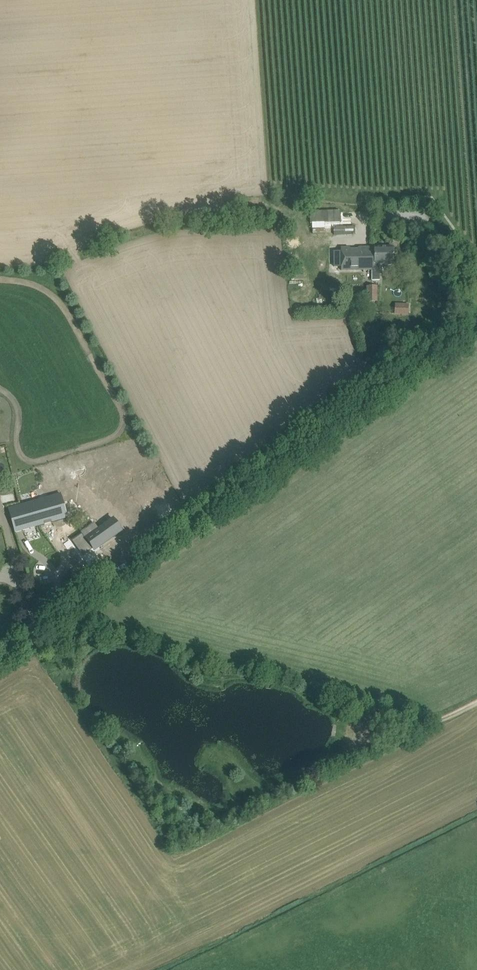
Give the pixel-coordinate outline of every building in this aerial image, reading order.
[(333,226),(334,234),(354,234),(353,226),(333,226)] [(372,269),(372,280),(380,280),(380,264),(394,264),(394,247),(359,247),(359,248),(358,249),(353,249),(352,248),(343,248),(343,249),(341,269),(372,269)] [(367,286),(367,302),(375,302),(375,286),(367,286)] [(321,307),(331,307),(331,298),(321,298),(321,307)] [(394,303),(394,315),(408,315),(408,303),(394,303)] [(108,506),(105,497),(101,481),(8,507),(15,533),(108,506)] [(83,532),(71,540),(76,547),(87,540),(93,548),(96,546),(96,547),(97,546),(99,547),(122,531),(113,519),(87,537),(83,532)] [(61,528),(49,538),(58,549),(52,554),(59,562),(55,566),(62,574),(84,557),(61,528)] [(124,627),(110,624),(108,632),(122,635),(124,627)]
